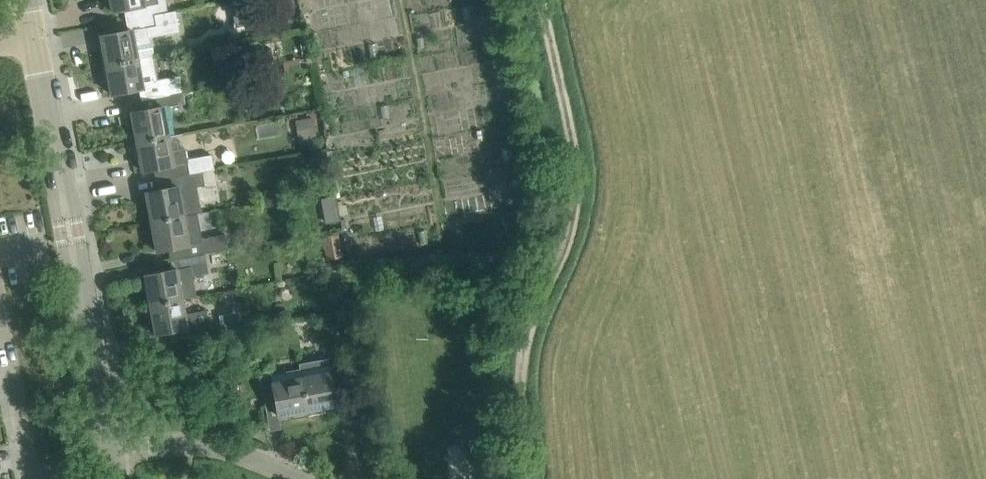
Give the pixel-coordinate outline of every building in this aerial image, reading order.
[(112,12),(124,10),(126,20),(168,11),(165,0),(110,0),(112,12)] [(260,17),(256,0),(248,0),(236,2),(240,21),(260,17)] [(179,31),(176,11),(126,20),(128,31),(100,36),(106,65),(152,57),(152,56),(153,51),(151,42),(149,40),(148,37),(179,31)] [(213,42),(214,58),(241,56),(240,39),(213,42)] [(152,57),(106,65),(111,94),(139,89),(141,100),(183,92),(180,75),(156,80),(152,57)] [(267,80),(254,83),(257,95),(269,93),(267,80)] [(185,104),(183,92),(141,100),(143,110),(131,112),(136,142),(169,136),(163,108),(185,104)] [(301,137),(319,136),(318,117),(300,118),(301,137)] [(171,150),(169,136),(136,142),(142,171),(154,169),(156,179),(202,171),(199,156),(187,159),(185,147),(171,150)] [(202,171),(156,179),(158,190),(146,192),(151,222),(202,212),(197,186),(205,184),(202,171)] [(327,224),(341,221),(339,209),(325,212),(327,224)] [(202,238),(197,213),(151,222),(156,251),(169,249),(171,259),(200,254),(200,253),(229,248),(226,233),(202,238)] [(339,234),(323,237),(327,260),(343,257),(339,234)] [(202,264),(200,254),(171,259),(173,270),(145,275),(150,304),(182,299),(182,298),(197,295),(191,266),(202,264)] [(185,313),(182,299),(150,304),(155,334),(168,332),(170,342),(211,334),(206,309),(185,313)] [(299,363),(308,411),(337,405),(335,393),(358,389),(353,360),(329,364),(328,358),(299,363)] [(308,411),(299,363),(300,370),(260,377),(266,406),(276,404),(279,416),(308,411)]
